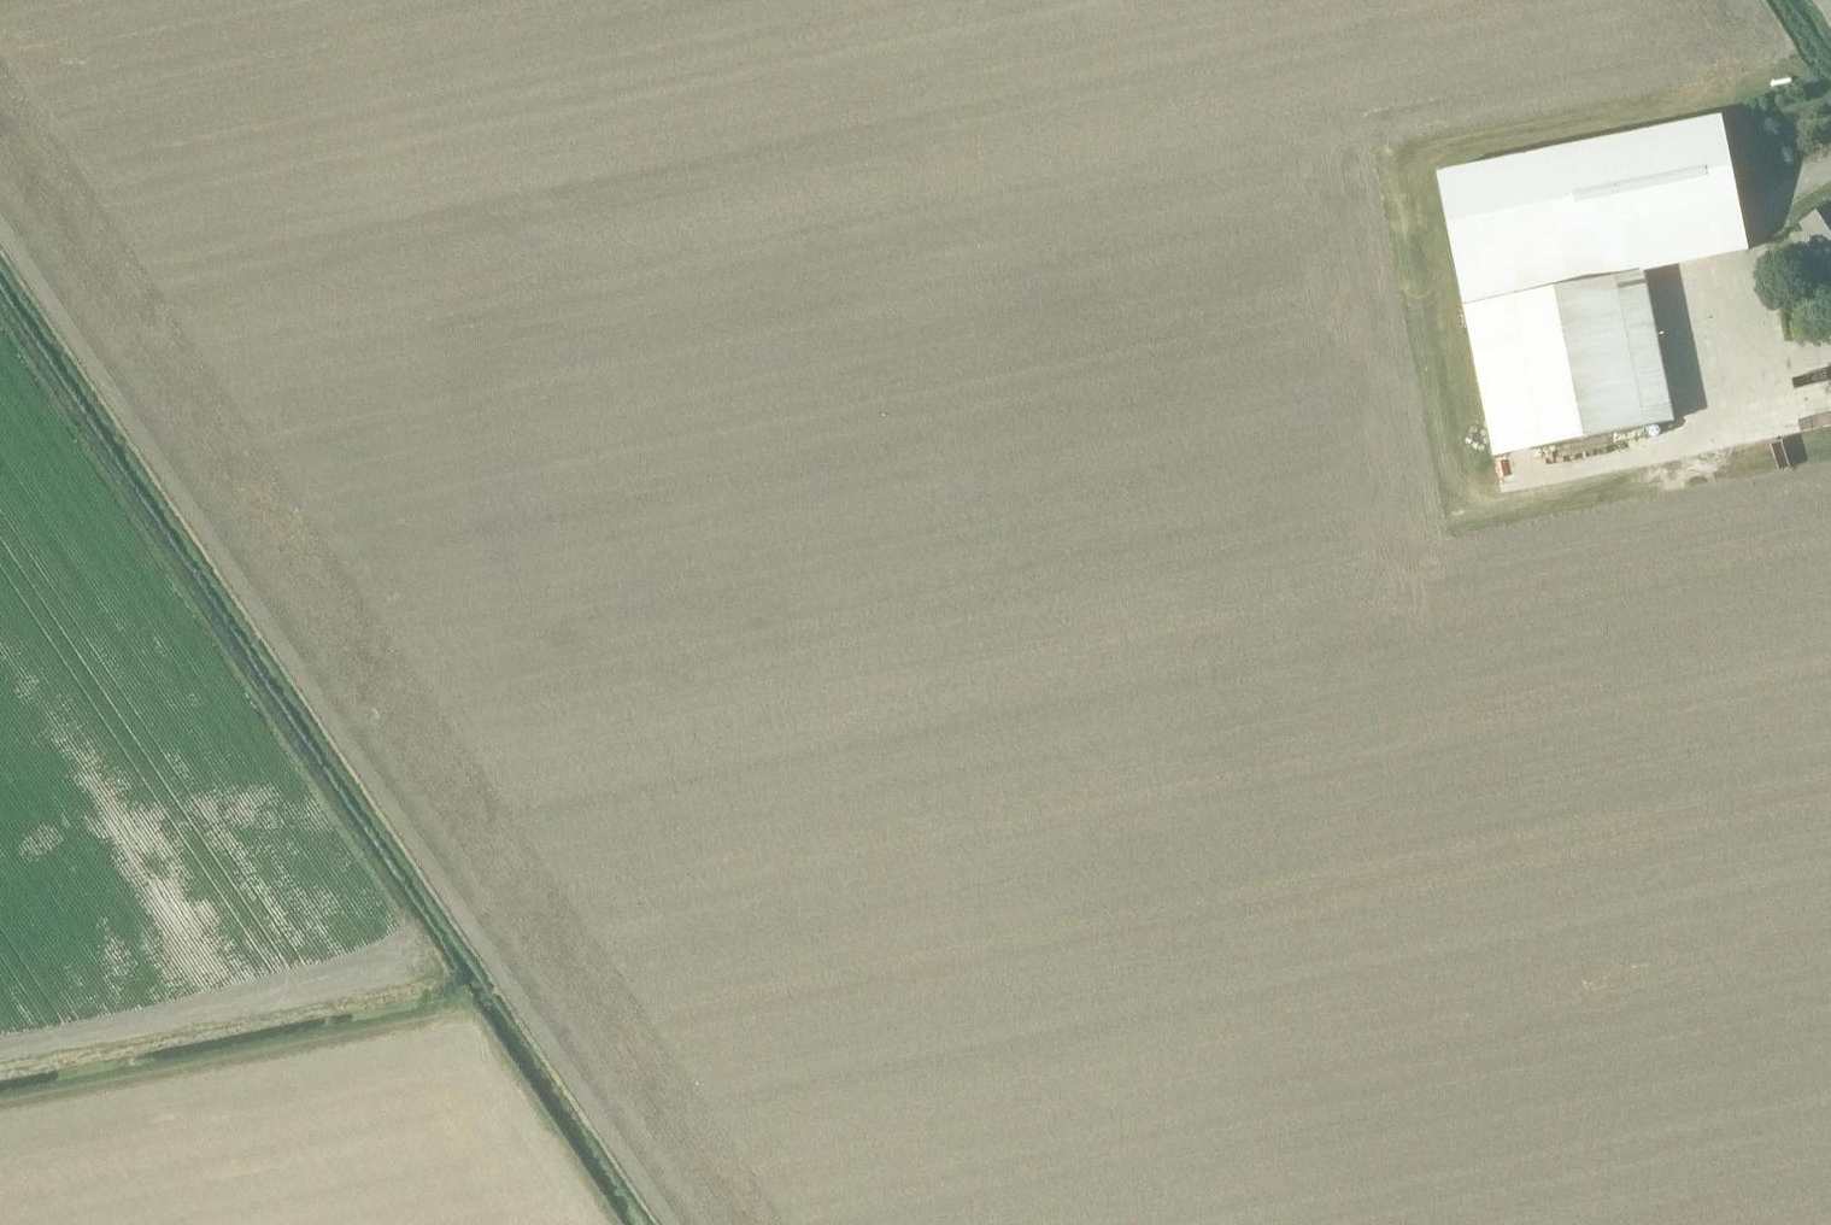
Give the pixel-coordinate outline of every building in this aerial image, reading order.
[(1722,122),(1438,178),(1463,307),(1643,272),(1748,252),(1722,122)] [(1804,223),(1829,262),(1827,264),(1830,271),(1830,206),(1804,223)] [(1673,418),(1643,272),(1463,307),(1493,456),(1673,418)]
